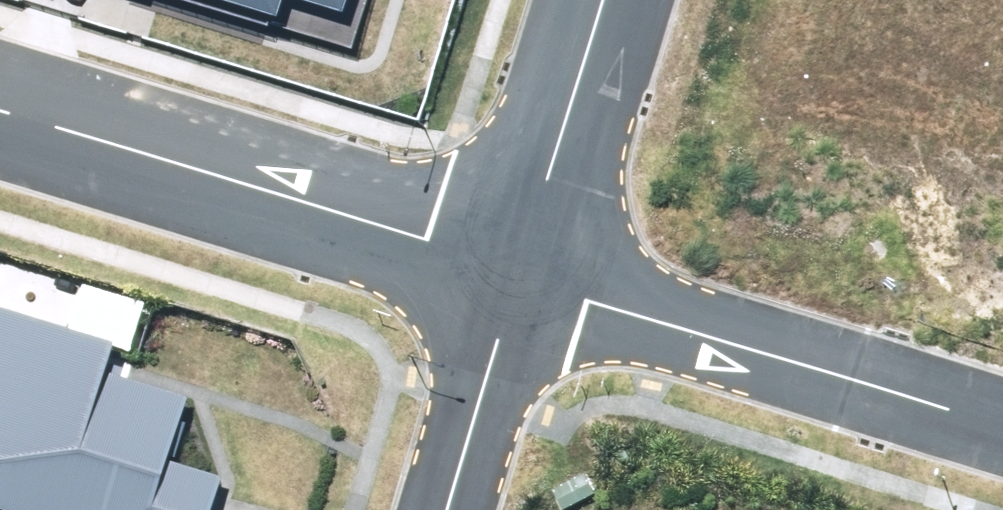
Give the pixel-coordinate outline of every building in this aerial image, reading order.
[(274,27),(283,0),(187,0),(274,27)] [(344,13),(348,0),(300,0),(344,13)] [(221,477),(170,461),(191,397),(106,370),(115,343),(0,306),(0,509),(210,509),(221,477)]
